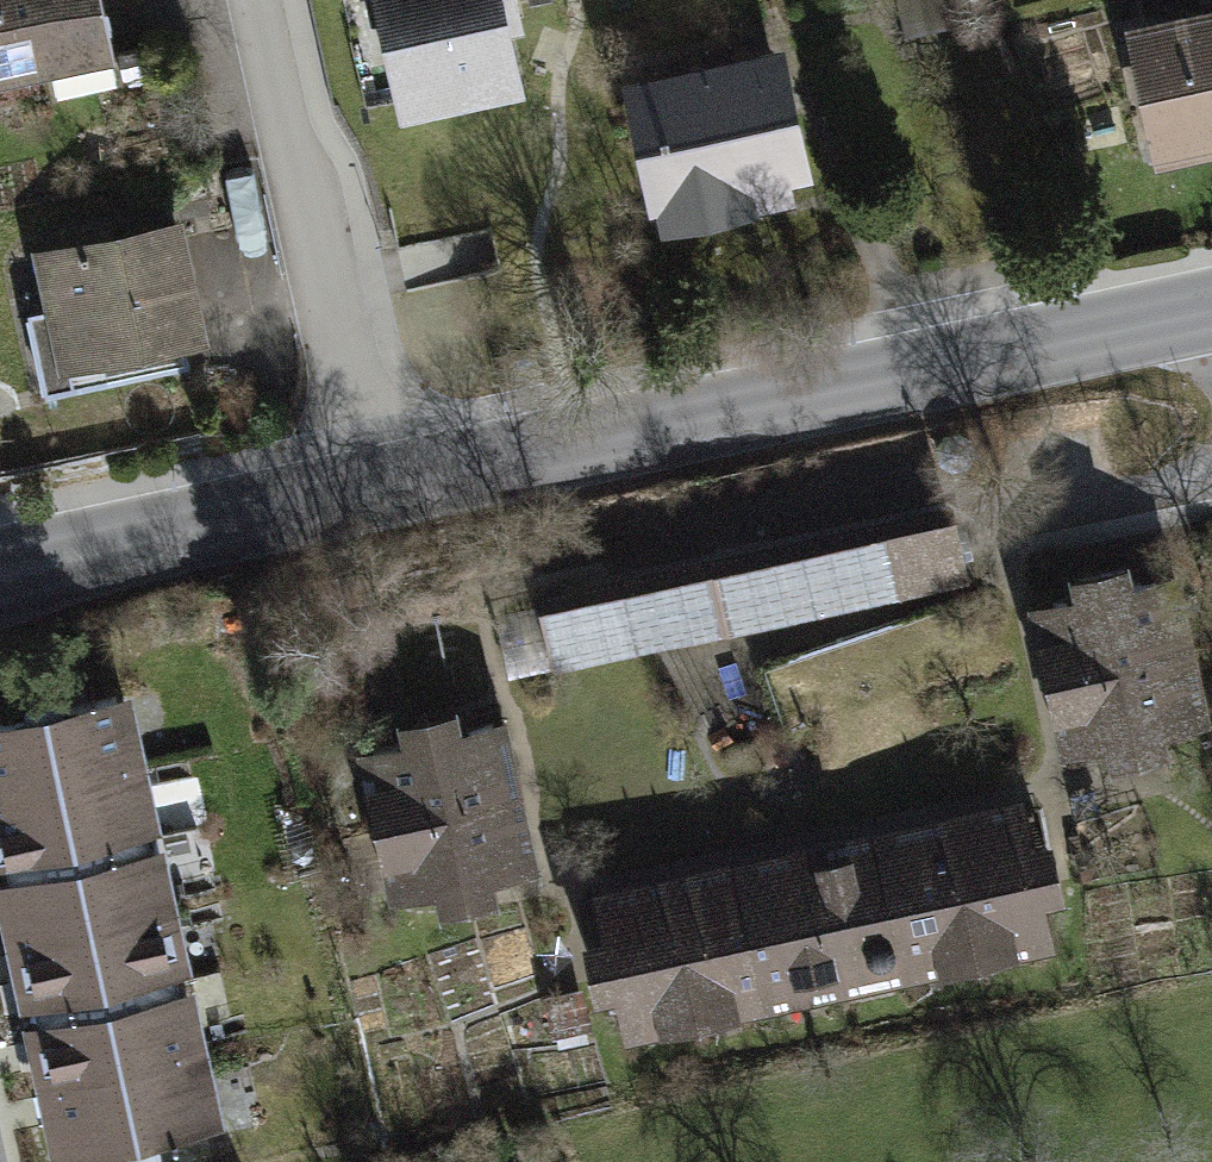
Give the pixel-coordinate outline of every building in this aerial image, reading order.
[(9,61),(48,52),(57,93),(115,81),(109,54),(112,53),(101,0),(0,0),(0,19),(9,61)] [(394,11),(382,13),(402,107),(517,83),(500,0),(391,0),(394,11)] [(955,20),(950,0),(897,0),(904,32),(955,20)] [(9,61),(0,19),(0,63),(9,61)] [(1148,37),(1166,123),(1207,115),(1210,128),(1211,127),(1211,24),(1148,37)] [(120,81),(156,73),(150,47),(114,56),(120,81)] [(765,62),(649,86),(673,202),(731,190),(734,203),(786,192),(779,162),(786,160),(765,62)] [(82,247),(45,255),(57,311),(76,306),(86,350),(100,347),(107,380),(190,362),(182,329),(196,326),(174,227),(119,239),(116,224),(78,232),(82,247)] [(951,513),(892,526),(906,591),(965,578),(951,513)] [(892,526),(539,603),(553,667),(906,591),(892,526)] [(1078,595),(1044,602),(1060,675),(1179,649),(1164,576),(1128,584),(1125,569),(1075,580),(1078,595)] [(951,600),(762,662),(785,730),(973,668),(951,600)] [(553,667),(539,603),(492,613),(506,678),(553,667)] [(1179,649),(1060,675),(1076,748),(1111,740),(1114,756),(1163,746),(1159,730),(1195,722),(1179,649)] [(142,763),(140,754),(135,755),(131,736),(122,737),(113,696),(64,706),(61,693),(24,701),(27,714),(0,720),(0,794),(142,763)] [(372,749),(388,821),(508,795),(492,722),(457,730),(454,714),(404,725),(407,741),(372,749)] [(6,866),(147,836),(145,825),(141,826),(134,795),(143,793),(139,773),(144,772),(142,763),(0,794),(0,838),(5,837),(9,854),(4,855),(6,866)] [(388,821),(404,893),(439,885),(443,901),(492,890),(489,875),(524,867),(508,795),(388,821)] [(1024,810),(953,826),(979,945),(1050,930),(1042,895),(1058,892),(1047,842),(1031,846),(1024,810)] [(953,826),(882,841),(908,961),(979,945),(953,826)] [(11,924),(14,939),(173,905),(171,896),(166,898),(161,876),(152,878),(145,848),(150,848),(147,836),(6,866),(9,880),(14,879),(17,894),(8,896),(14,923),(11,924)] [(882,841),(811,857),(837,976),(908,961),(882,841)] [(811,857),(740,872),(766,992),(837,976),(811,857)] [(740,872),(669,887),(695,1007),(766,992),(740,872)] [(669,887),(582,906),(601,991),(617,988),(624,1023),(695,1007),(669,887)] [(35,996),(38,1008),(178,978),(175,966),(171,967),(164,937),(174,935),(170,913),(175,912),(173,905),(14,939),(17,954),(20,954),(26,980),(36,978),(39,995),(35,996)] [(41,1065),(44,1081),(203,1047),(201,1037),(196,1039),(192,1018),(182,1020),(176,989),(180,988),(178,978),(38,1008),(40,1019),(44,1018),(48,1036),(38,1038),(44,1065),(41,1065)] [(587,1029),(578,991),(548,998),(556,1036),(587,1029)] [(66,1120),(72,1149),(120,1138),(123,1152),(159,1144),(156,1131),(204,1121),(195,1079),(205,1077),(200,1055),(205,1054),(203,1047),(44,1081),(48,1095),(50,1095),(56,1122),(66,1120)]
